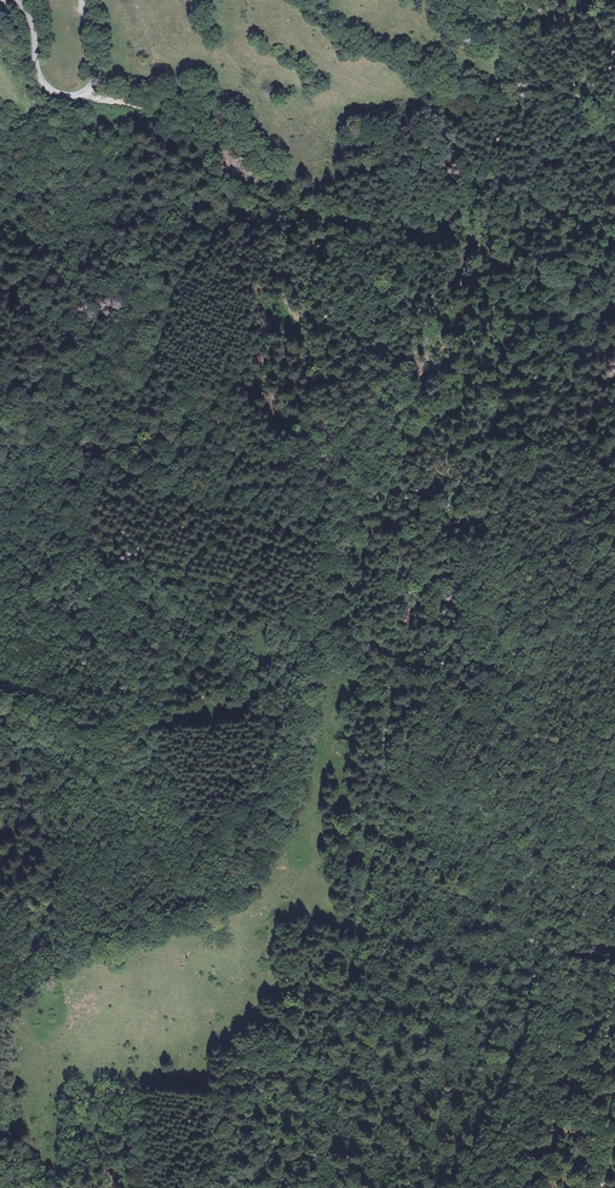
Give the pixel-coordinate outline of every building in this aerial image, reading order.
[(108,955),(98,957),(100,964),(109,962),(108,955)]
